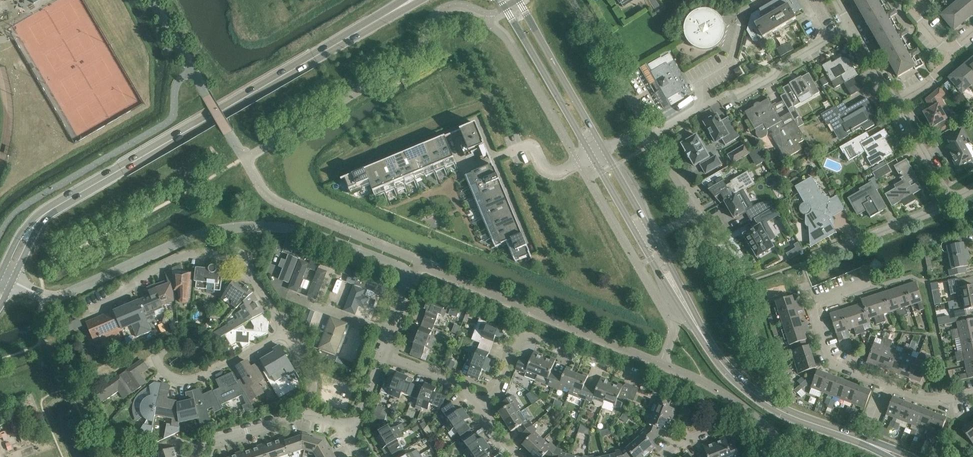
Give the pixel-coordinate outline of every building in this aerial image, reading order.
[(759,9),(764,18),(788,4),(793,14),(802,8),(797,0),(775,0),(759,9)] [(864,17),(884,5),(881,0),(870,0),(858,7),(864,17)] [(959,0),(950,7),(963,22),(971,15),(959,0)] [(959,0),(971,15),(972,14),(972,0),(959,0)] [(796,18),(793,14),(788,4),(764,18),(759,9),(751,14),(747,30),(753,41),(755,41),(763,37),(796,18)] [(884,5),(864,17),(869,26),(896,11),(895,10),(889,13),(884,5)] [(963,22),(950,7),(941,15),(954,30),(963,22)] [(891,16),(895,14),(897,13),(896,11),(869,26),(875,36),(895,25),(891,16)] [(716,43),(717,43),(718,41),(719,39),(720,38),(721,36),(722,34),(722,32),(722,30),(722,28),(722,26),(722,24),(718,17),(711,13),(703,12),(696,14),(695,14),(694,15),(693,15),(692,16),(691,18),(690,19),(688,22),(687,24),(687,27),(687,29),(687,31),(687,33),(687,35),(688,37),(689,38),(690,40),(691,42),(693,43),(696,45),(698,46),(706,47),(714,45),(714,44),(715,44),(716,43)] [(875,36),(881,46),(907,31),(906,30),(900,33),(895,25),(875,36)] [(881,46),(886,56),(907,44),(902,36),(908,33),(907,31),(881,46)] [(886,56),(892,66),(918,51),(918,50),(912,53),(907,44),(886,56)] [(918,51),(892,66),(898,76),(914,67),(915,69),(924,64),(920,59),(916,61),(913,56),(919,53),(918,51)] [(672,104),(692,92),(688,85),(669,53),(649,65),(659,81),(654,84),(658,90),(663,88),(672,104)] [(738,57),(742,64),(747,61),(743,54),(738,57)] [(831,60),(822,65),(831,81),(840,76),(848,89),(858,83),(855,76),(858,74),(849,58),(848,59),(846,57),(844,57),(842,56),(832,62),(831,60)] [(972,83),(972,70),(967,63),(958,70),(971,85),(972,83)] [(958,70),(955,72),(949,78),(962,93),(971,85),(958,70)] [(780,96),(795,121),(800,117),(794,106),(802,102),(799,97),(808,92),(811,97),(820,92),(809,73),(800,78),(801,79),(792,84),(791,83),(783,88),(786,93),(780,96)] [(819,79),(823,86),(828,83),(825,77),(819,79)] [(945,94),(940,87),(925,99),(930,108),(923,112),(928,120),(926,121),(931,130),(938,126),(941,131),(950,126),(947,119),(942,110),(946,108),(940,98),(945,94)] [(833,106),(820,113),(826,123),(831,121),(835,128),(838,126),(844,136),(863,126),(865,130),(874,125),(870,118),(869,119),(867,115),(874,111),(867,97),(837,114),(833,106)] [(805,139),(798,126),(795,121),(782,128),(779,122),(782,121),(769,98),(745,111),(754,129),(755,129),(756,131),(756,132),(756,134),(757,136),(759,138),(761,138),(762,138),(766,136),(767,134),(768,132),(767,129),(770,128),(773,133),(771,134),(785,158),(802,149),(799,143),(805,139)] [(720,120),(717,114),(713,116),(712,114),(706,117),(707,120),(704,122),(716,142),(722,138),(725,145),(740,136),(731,121),(724,125),(721,122),(722,122),(721,120),(720,120)] [(476,123),(460,130),(470,152),(484,146),(489,158),(491,158),(476,123)] [(862,142),(859,136),(839,147),(843,153),(844,152),(848,160),(865,151),(868,156),(866,157),(872,166),(884,159),(882,157),(891,153),(886,145),(889,144),(887,141),(885,141),(884,139),(889,136),(885,129),(862,142)] [(945,146),(958,169),(972,160),(965,145),(969,142),(961,129),(946,137),(950,144),(945,146)] [(721,164),(716,156),(710,159),(709,157),(697,135),(693,137),(692,135),(684,139),(685,142),(682,144),(686,152),(689,158),(690,157),(694,166),(700,163),(701,164),(701,165),(706,173),(721,164)] [(450,148),(445,136),(435,140),(441,155),(446,168),(457,164),(450,148)] [(446,168),(441,155),(435,140),(425,145),(431,159),(436,172),(446,168)] [(727,155),(732,164),(750,153),(745,144),(727,155)] [(436,172),(431,159),(425,145),(415,149),(421,164),(426,176),(436,172)] [(759,148),(750,153),(756,164),(765,159),(759,148)] [(426,176),(421,164),(415,149),(405,153),(411,168),(416,180),(426,176)] [(416,180),(411,168),(405,153),(395,157),(401,172),(406,185),(416,180)] [(406,185),(401,172),(395,157),(384,161),(391,176),(396,189),(406,185)] [(885,194),(892,206),(902,200),(905,205),(914,199),(912,195),(922,189),(918,182),(915,184),(912,180),(917,177),(906,159),(894,166),(904,183),(885,194)] [(396,189),(391,176),(384,161),(374,166),(381,180),(386,193),(396,189)] [(470,186),(483,181),(498,175),(493,164),(466,176),(470,186)] [(873,172),(875,176),(876,179),(890,171),(886,164),(873,172)] [(386,193),(381,180),(374,166),(364,170),(366,173),(371,185),(376,197),(386,193)] [(773,173),(770,167),(759,174),(762,179),(773,173)] [(371,185),(366,173),(364,170),(341,179),(342,180),(345,179),(351,193),(371,185)] [(722,203),(724,201),(736,194),(737,193),(738,193),(760,180),(756,175),(752,178),(747,171),(730,181),(731,182),(726,185),(721,177),(723,176),(720,170),(702,181),(705,186),(717,200),(719,198),(722,203)] [(502,185),(498,175),(483,181),(470,186),(474,196),(502,185)] [(881,187),(876,179),(875,176),(869,180),(871,184),(861,189),(863,191),(850,198),(858,213),(866,208),(870,217),(880,212),(879,210),(884,207),(875,191),(881,187)] [(844,207),(837,195),(831,198),(829,198),(829,197),(822,195),(813,178),(797,190),(809,205),(810,205),(810,206),(811,206),(812,207),(812,208),(813,209),(813,210),(813,211),(812,212),(812,213),(812,214),(811,215),(810,215),(809,216),(808,216),(807,216),(806,216),(805,216),(804,216),(803,215),(804,224),(805,225),(805,226),(806,226),(807,227),(808,227),(810,247),(811,247),(811,244),(816,240),(817,241),(824,237),(824,236),(828,233),(829,235),(833,232),(833,231),(834,230),(836,233),(837,232),(830,220),(831,219),(829,216),(844,207)] [(479,206),(491,201),(506,195),(502,185),(474,196),(479,206)] [(745,211),(736,194),(724,201),(734,218),(737,216),(745,211)] [(506,195),(491,201),(479,206),(483,216),(510,205),(506,195)] [(764,202),(758,203),(749,208),(754,217),(768,209),(764,202)] [(487,226),(500,221),(514,215),(510,205),(483,216),(487,226)] [(759,226),(743,235),(757,257),(774,247),(770,241),(775,237),(766,222),(780,214),(775,207),(755,219),(759,226)] [(519,225),(514,215),(500,221),(487,226),(491,237),(519,225)] [(507,242),(518,237),(523,235),(519,225),(491,237),(495,247),(507,242)] [(507,242),(515,261),(530,255),(530,257),(532,257),(523,235),(518,237),(507,242)] [(947,252),(948,252),(949,258),(969,254),(967,249),(964,249),(963,243),(962,243),(961,236),(949,241),(944,242),(944,243),(943,243),(942,244),(942,245),(942,246),(942,247),(942,248),(942,249),(943,250),(943,251),(944,251),(945,252),(946,252),(947,252)] [(284,245),(283,249),(292,252),(293,249),(295,243),(286,240),(284,245)] [(295,243),(293,249),(302,252),(303,251),(303,250),(304,246),(295,243)] [(796,248),(787,253),(790,259),(803,251),(798,243),(795,245),(796,248)] [(302,252),(301,255),(310,259),(307,267),(315,270),(318,263),(320,257),(303,251),(302,252)] [(969,254),(949,258),(951,269),(948,270),(950,276),(966,272),(965,266),(968,266),(966,259),(970,259),(969,254)] [(282,257),(279,265),(284,267),(279,278),(288,282),(297,260),(288,256),(287,259),(282,257)] [(320,257),(318,263),(339,271),(341,266),(320,257)] [(299,258),(289,284),(288,288),(289,288),(297,291),(308,262),(299,258)] [(181,265),(172,268),(173,269),(174,279),(175,290),(180,289),(181,300),(183,302),(189,302),(191,275),(190,275),(188,272),(182,272),(181,265)] [(196,267),(195,281),(197,281),(196,288),(207,289),(206,292),(214,293),(215,290),(221,291),(221,287),(222,277),(219,276),(220,270),(217,270),(217,269),(217,268),(217,267),(216,267),(216,266),(215,266),(215,265),(214,265),(213,265),(212,265),(211,266),(210,266),(210,267),(209,267),(209,268),(209,269),(196,267)] [(339,271),(348,275),(346,281),(353,284),(357,272),(351,270),(341,266),(339,271)] [(317,267),(307,296),(316,299),(326,271),(317,267)] [(168,281),(156,285),(163,305),(174,301),(171,280),(174,279),(173,269),(172,268),(172,269),(165,271),(168,281)] [(357,272),(353,284),(375,292),(380,281),(357,272)] [(956,300),(972,297),(972,285),(966,286),(965,283),(961,284),(959,278),(948,280),(949,284),(951,295),(955,294),(956,300)] [(245,287),(234,280),(222,299),(237,308),(244,301),(253,293),(248,288),(249,287),(246,285),(245,287)] [(925,308),(916,281),(905,285),(911,305),(917,303),(920,310),(925,308)] [(932,291),(939,289),(938,282),(930,284),(932,291)] [(156,285),(155,284),(148,287),(151,296),(140,301),(140,302),(148,322),(154,319),(153,315),(155,314),(153,310),(163,306),(163,305),(156,285)] [(911,305),(905,285),(894,288),(903,316),(907,314),(905,307),(911,305)] [(343,309),(355,314),(360,301),(366,303),(368,298),(362,296),(363,294),(364,291),(352,286),(343,309)] [(903,316),(894,288),(883,292),(889,312),(895,310),(898,317),(903,316)] [(889,312),(883,292),(872,296),(881,323),(886,321),(883,314),(889,312)] [(217,340),(225,335),(243,324),(251,320),(264,312),(257,301),(253,293),(244,301),(246,304),(241,307),(243,310),(236,314),(239,319),(236,320),(235,319),(229,323),(229,324),(214,333),(217,340)] [(792,296),(775,301),(779,312),(801,305),(800,303),(799,300),(794,302),(792,296)] [(872,296),(861,299),(869,323),(869,322),(868,319),(874,317),(876,324),(881,323),(872,296)] [(956,300),(957,306),(953,307),(955,318),(957,317),(967,315),(966,309),(972,308),(972,297),(956,300)] [(862,303),(852,306),(861,333),(865,332),(863,325),(869,323),(861,299),(862,303)] [(423,321),(434,325),(439,314),(444,316),(446,310),(424,301),(422,307),(427,310),(423,321)] [(122,309),(115,312),(121,326),(131,322),(137,337),(152,330),(148,322),(140,302),(131,306),(131,307),(122,310),(122,309)] [(801,305),(779,312),(783,323),(799,318),(798,312),(802,310),(801,308),(802,308),(801,305)] [(852,306),(841,310),(847,330),(853,328),(856,335),(861,333),(852,306)] [(302,324),(309,326),(315,312),(308,309),(302,324)] [(114,310),(104,314),(87,322),(86,322),(93,339),(109,332),(112,339),(120,336),(118,332),(122,330),(121,326),(115,312),(114,310)] [(847,330),(841,310),(830,314),(839,341),(843,339),(841,332),(847,330)] [(243,324),(225,335),(231,344),(237,340),(241,340),(244,347),(243,347),(243,348),(249,344),(250,341),(250,338),(253,338),(255,341),(268,333),(264,325),(269,322),(269,321),(264,312),(251,320),(255,326),(254,330),(247,329),(243,324)] [(939,318),(937,318),(939,325),(950,323),(950,319),(949,316),(946,316),(939,318)] [(319,346),(320,346),(335,352),(346,323),(331,318),(330,318),(319,346)] [(799,318),(783,323),(786,334),(808,327),(807,324),(806,322),(801,323),(799,318)] [(972,330),(972,318),(957,321),(958,328),(950,330),(951,334),(972,330)] [(175,328),(178,327),(178,321),(170,324),(172,329),(175,328)] [(413,329),(411,335),(433,344),(435,340),(436,338),(430,336),(434,325),(423,321),(419,331),(413,329)] [(480,343),(491,347),(496,336),(501,338),(503,332),(492,328),(493,325),(482,321),(475,339),(474,338),(473,340),(480,343)] [(808,327),(786,334),(790,345),(807,339),(805,333),(809,332),(808,329),(809,329),(808,327)] [(951,334),(952,339),(960,338),(961,344),(972,342),(972,330),(951,334)] [(414,343),(410,354),(421,359),(426,348),(431,350),(433,344),(411,335),(409,341),(414,343)] [(867,361),(878,366),(888,339),(883,337),(880,345),(874,342),(870,352),(867,361)] [(888,339),(878,366),(888,370),(896,351),(890,348),(892,341),(888,339)] [(961,344),(962,350),(955,352),(956,357),(972,353),(972,342),(961,344)] [(469,354),(468,357),(490,366),(493,360),(487,358),(491,347),(480,343),(476,354),(470,352),(469,354)] [(288,374),(295,370),(281,345),(274,350),(275,352),(263,360),(275,381),(288,374)] [(795,362),(812,356),(809,345),(791,351),(795,362)] [(896,351),(888,370),(899,374),(909,347),(904,346),(902,353),(896,351)] [(909,347),(899,374),(909,378),(917,359),(911,356),(914,349),(909,347)] [(335,362),(337,357),(319,349),(317,354),(335,362)] [(527,371),(537,375),(544,358),(538,355),(539,353),(534,351),(530,360),(520,356),(515,370),(526,373),(527,371)] [(956,357),(957,362),(964,360),(966,366),(972,365),(972,353),(956,357)] [(917,359),(909,378),(920,382),(931,356),(926,354),(923,361),(917,359)] [(816,368),(812,356),(795,362),(799,373),(816,368)] [(337,357),(335,362),(344,365),(346,360),(337,357)] [(471,365),(467,376),(478,381),(483,370),(488,372),(490,366),(468,357),(466,363),(471,365)] [(550,360),(544,358),(537,375),(535,380),(552,387),(557,374),(551,371),(556,359),(551,357),(550,360)] [(97,392),(101,399),(103,402),(120,390),(125,396),(138,387),(139,388),(142,386),(141,385),(145,382),(141,376),(136,379),(133,375),(138,372),(134,367),(143,361),(143,360),(127,371),(126,370),(120,375),(120,376),(97,392)] [(356,364),(346,360),(344,365),(348,367),(354,369),(356,364)] [(238,380),(252,404),(255,403),(252,399),(256,396),(255,394),(262,391),(256,380),(262,376),(255,365),(251,367),(247,361),(237,366),(245,381),(241,384),(239,380),(238,380)] [(966,366),(967,373),(959,374),(960,379),(972,377),(972,365),(966,366)] [(559,386),(570,390),(576,373),(570,371),(571,368),(566,367),(563,376),(557,374),(552,387),(558,389),(559,386)] [(822,391),(828,374),(817,370),(811,387),(822,391)] [(213,391),(217,399),(220,405),(243,394),(251,412),(255,410),(252,404),(238,380),(237,381),(233,372),(218,379),(221,387),(213,391)] [(388,394),(394,396),(403,374),(397,372),(395,377),(389,375),(385,386),(390,388),(388,394)] [(582,376),(576,373),(570,390),(580,394),(579,397),(585,400),(591,386),(585,384),(588,375),(583,373),(582,376)] [(402,393),(413,397),(417,386),(406,382),(408,376),(403,374),(394,396),(397,398),(400,399),(402,393)] [(822,391),(832,396),(839,378),(828,374),(822,391)] [(591,386),(585,400),(602,406),(611,384),(605,381),(606,379),(601,377),(596,389),(591,386)] [(832,396),(843,400),(850,383),(839,378),(832,396)] [(170,385),(162,381),(162,383),(156,414),(175,418),(173,425),(167,423),(164,438),(180,431),(179,423),(178,404),(169,402),(170,400),(167,399),(170,385)] [(151,436),(156,414),(162,383),(155,382),(141,392),(143,394),(137,398),(138,402),(135,403),(134,407),(136,410),(134,412),(138,419),(144,415),(148,418),(139,434),(151,436)] [(422,407),(431,385),(425,382),(423,388),(417,386),(413,397),(418,400),(416,405),(422,407)] [(613,408),(614,407),(620,410),(622,406),(625,397),(619,394),(623,385),(618,383),(617,386),(611,384),(602,406),(602,408),(602,407),(612,411),(613,408)] [(843,400),(854,404),(860,387),(850,383),(843,400)] [(431,385),(422,407),(428,410),(430,404),(441,408),(445,403),(444,401),(445,397),(434,392),(437,387),(431,385)] [(871,391),(860,387),(854,404),(865,408),(871,391)] [(182,402),(178,404),(179,423),(186,421),(198,414),(193,391),(193,390),(186,392),(187,396),(181,398),(182,402)] [(199,390),(193,391),(198,414),(202,429),(210,427),(205,409),(213,405),(215,410),(221,407),(220,405),(217,399),(213,391),(201,397),(199,390)] [(629,394),(625,402),(632,405),(635,396),(629,394)] [(499,411),(505,421),(520,412),(517,406),(519,405),(513,395),(501,402),(505,408),(499,411)] [(654,413),(672,420),(674,415),(673,414),(675,409),(669,406),(671,400),(658,395),(655,402),(658,403),(654,413)] [(893,397),(886,414),(884,419),(891,421),(892,417),(897,418),(904,401),(893,397)] [(443,421),(446,426),(466,413),(462,407),(458,411),(451,401),(447,404),(445,403),(441,408),(448,418),(443,421)] [(904,401),(897,418),(908,422),(914,405),(904,401)] [(377,405),(375,411),(387,415),(389,409),(377,405)] [(925,410),(914,405),(908,422),(918,427),(925,410)] [(936,414),(925,410),(918,427),(929,431),(936,414)] [(384,421),(387,415),(375,411),(373,417),(382,420),(384,421)] [(526,421),(520,412),(505,421),(511,431),(517,427),(521,434),(532,425),(529,420),(526,421)] [(455,428),(461,438),(472,431),(465,421),(470,418),(466,413),(446,426),(450,432),(455,428)] [(670,426),(672,420),(654,413),(650,424),(647,423),(645,428),(657,436),(660,428),(667,431),(669,426),(670,426)] [(936,414),(929,431),(940,435),(946,418),(936,414)] [(379,444),(400,432),(405,429),(402,423),(392,429),(386,420),(376,426),(378,430),(373,433),(379,444)] [(972,444),(972,425),(971,422),(962,430),(972,444)] [(411,426),(415,432),(419,429),(416,423),(411,426)] [(522,444),(531,453),(543,440),(535,432),(537,430),(532,425),(521,434),(527,439),(522,444)] [(633,439),(635,441),(647,455),(652,451),(651,450),(656,447),(651,441),(657,436),(645,428),(633,439)] [(463,451),(467,456),(487,442),(483,437),(478,440),(472,431),(461,438),(468,447),(463,451)] [(296,437),(286,441),(290,454),(303,449),(303,432),(295,435),(296,437)] [(303,449),(314,453),(323,441),(310,437),(310,435),(303,432),(303,449)] [(390,451),(393,456),(404,450),(398,440),(403,437),(400,432),(379,444),(385,454),(390,451)] [(728,445),(725,436),(720,438),(721,441),(715,443),(720,456),(740,456),(734,442),(734,443),(728,445)] [(290,454),(286,441),(284,437),(279,439),(279,440),(273,442),(279,456),(281,456),(290,454)] [(436,437),(431,440),(435,447),(440,443),(436,437)] [(546,456),(552,456),(557,448),(550,442),(548,444),(543,440),(531,453),(536,456),(543,456),(544,455),(546,456)] [(323,441),(314,453),(317,456),(332,456),(335,455),(331,449),(329,450),(323,441)] [(647,455),(635,441),(626,448),(625,446),(621,449),(624,456),(633,456),(645,456),(647,455)] [(262,444),(267,456),(279,456),(273,442),(268,444),(267,442),(262,444)] [(485,451),(490,447),(487,442),(467,456),(468,456),(490,456),(485,451)] [(700,456),(720,456),(715,443),(709,445),(708,443),(703,445),(707,454),(700,456)] [(252,450),(254,456),(267,456),(262,444),(257,446),(258,448),(252,450)] [(160,456),(177,456),(176,453),(177,452),(175,447),(158,453),(160,456)] [(571,455),(561,452),(562,449),(557,448),(552,456),(571,456),(571,455)] [(420,454),(417,449),(407,455),(404,450),(393,456),(394,456),(416,456),(420,454)]
